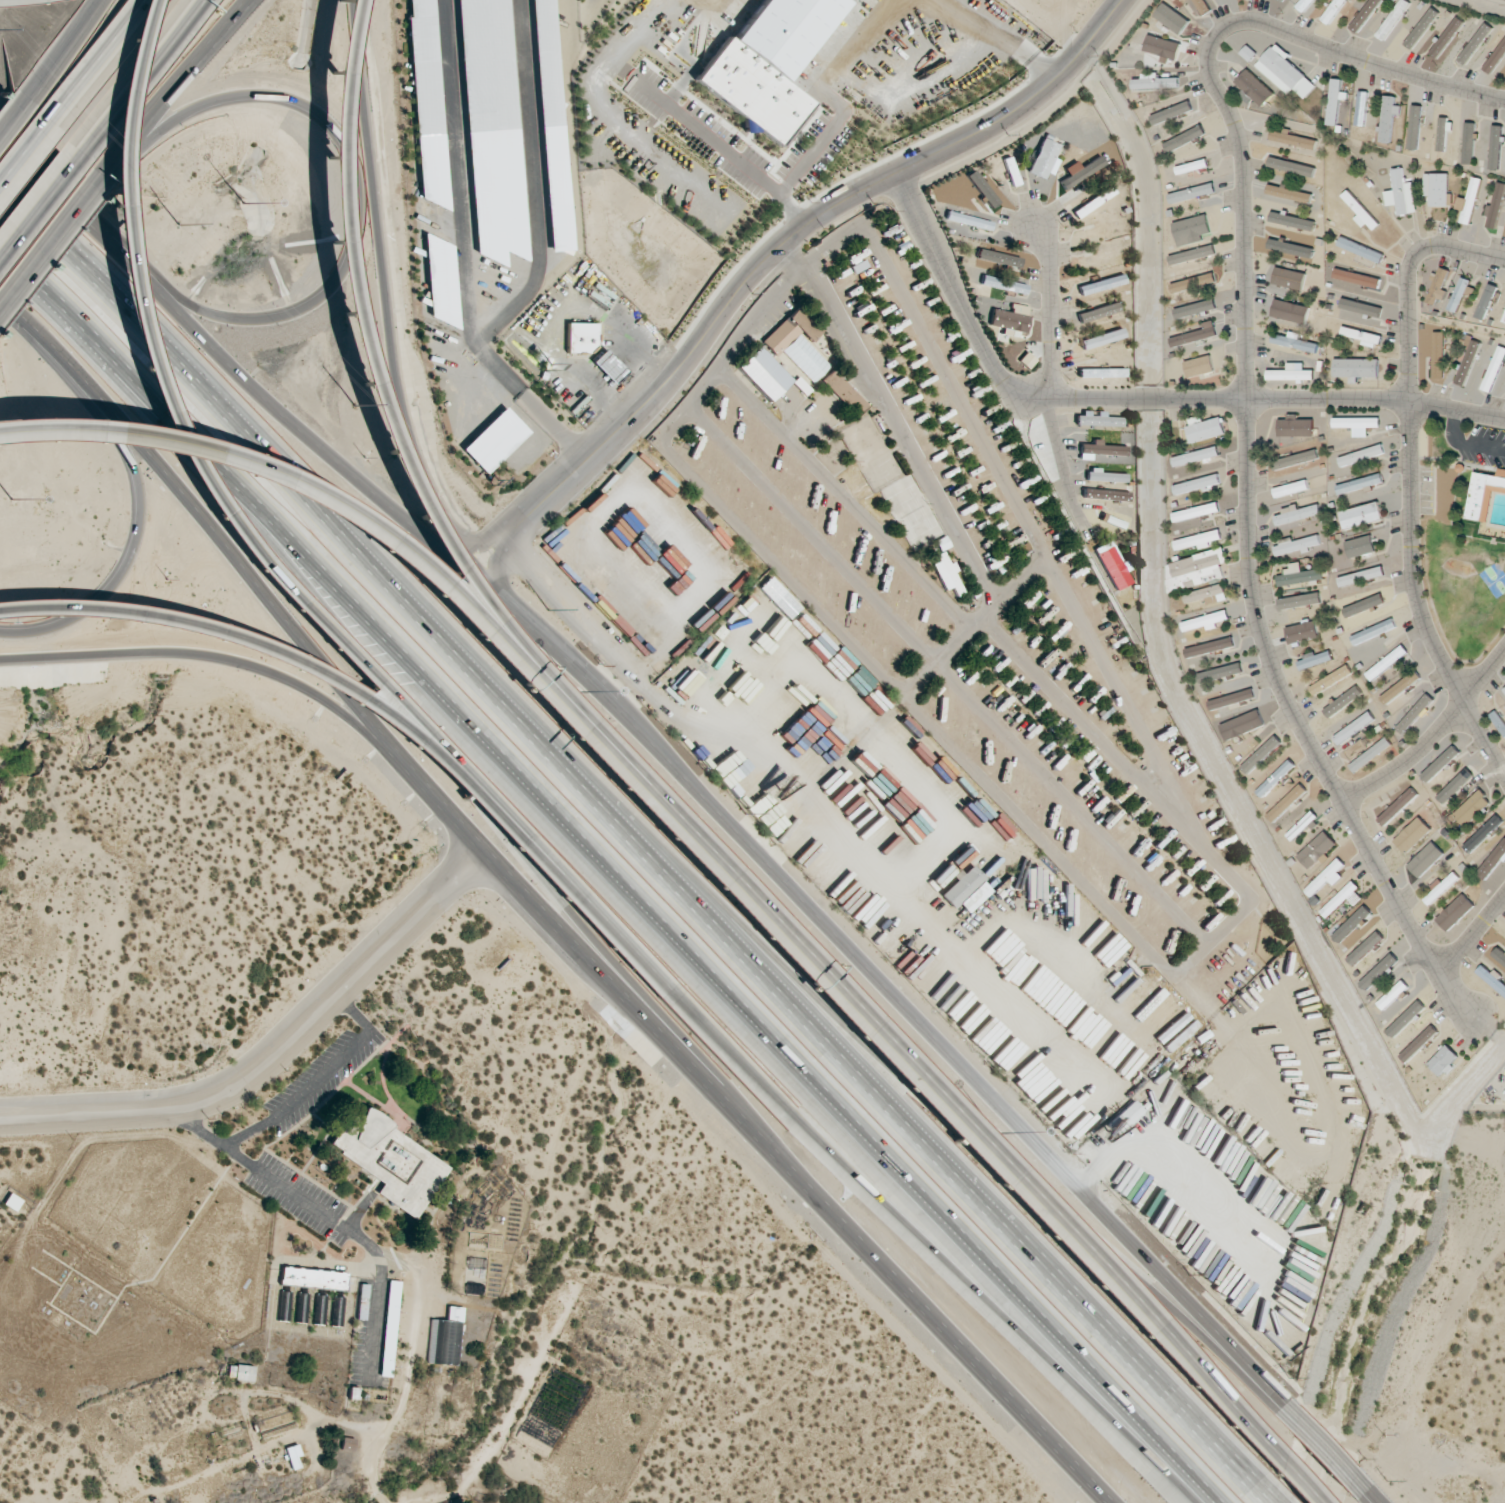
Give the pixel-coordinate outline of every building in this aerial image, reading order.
[(420,205),(446,204),(434,0),(408,0),(420,205)] [(478,253),(504,265),(506,262),(505,251),(525,259),(509,0),(460,0),(478,253)] [(550,251),(572,250),(558,65),(554,0),(532,0),(550,251)] [(729,39),(759,0),(845,0),(783,80),(811,101),(777,145),(692,80),(726,36),(729,39)] [(1205,0),(1193,0),(1203,15),(1211,9),(1205,0)] [(1314,0),(1300,0),(1295,5),(1304,13),(1314,0)] [(1321,19),(1329,25),(1346,0),(1334,0),(1321,19)] [(1350,26),(1357,32),(1382,0),(1370,0),(1350,26)] [(1384,41),(1411,3),(1407,0),(1400,0),(1376,35),(1384,41)] [(1180,34),(1190,21),(1163,2),(1154,16),(1180,34)] [(1438,11),(1429,6),(1406,46),(1414,51),(1438,11)] [(1431,55),(1439,60),(1463,20),(1455,15),(1431,55)] [(1460,61),(1469,66),(1491,26),(1482,21),(1460,61)] [(1162,56),(1162,58),(1176,62),(1181,43),(1148,34),(1143,50),(1162,56)] [(1504,53),(1504,35),(1485,70),(1493,75),(1504,53)] [(1286,58),(1289,55),(1276,43),(1256,65),(1289,94),(1294,89),(1305,98),(1317,85),(1286,58)] [(1235,82),(1263,106),(1274,92),(1246,69),(1235,82)] [(1133,88),(1180,87),(1179,77),(1160,78),(1160,72),(1142,73),(1142,79),(1133,79),(1133,88)] [(1329,125),(1339,125),(1341,79),(1331,79),(1329,125)] [(1366,125),(1367,91),(1358,91),(1357,125),(1366,125)] [(1382,127),(1380,127),(1379,142),(1392,143),(1393,115),(1401,115),(1401,105),(1395,105),(1395,96),(1383,95),(1382,127)] [(1193,110),(1190,100),(1151,115),(1155,125),(1193,110)] [(1421,105),(1410,105),(1409,149),(1420,149),(1421,105)] [(1438,151),(1446,151),(1447,117),(1439,117),(1438,151)] [(1463,164),(1473,164),(1475,123),(1464,122),(1463,164)] [(1206,135),(1202,125),(1164,141),(1168,151),(1206,135)] [(1500,169),(1502,125),(1492,125),(1490,169),(1500,169)] [(1285,134),(1286,133),(1272,130),(1270,139),(1314,149),(1316,140),(1285,134)] [(1057,159),(1054,157),(1060,145),(1043,137),(1027,171),(1047,181),(1057,159)] [(1102,170),(1093,155),(1061,174),(1070,189),(1102,170)] [(1315,165),(1269,158),(1268,169),(1313,175),(1315,165)] [(1397,204),(1398,215),(1417,212),(1412,181),(1405,182),(1403,168),(1391,169),(1394,190),(1385,191),(1387,205),(1397,204)] [(995,201),(975,171),(967,176),(987,206),(995,201)] [(1447,173),(1425,173),(1425,196),(1431,196),(1431,206),(1447,206),(1447,173)] [(1455,208),(1463,210),(1461,222),(1470,224),(1481,179),(1472,176),(1466,198),(1458,196),(1455,208)] [(1489,216),(1486,226),(1496,229),(1504,189),(1504,183),(1497,181),(1491,206),(1487,205),(1485,215),(1489,216)] [(1215,193),(1214,184),(1168,192),(1170,202),(1215,193)] [(1267,194),(1310,202),(1311,193),(1269,185),(1267,194)] [(1072,210),(1077,218),(1116,194),(1111,186),(1072,210)] [(1380,225),(1348,190),(1342,195),(1359,214),(1357,216),(1371,232),(1380,225)] [(1173,222),(1179,246),(1204,240),(1203,235),(1211,233),(1207,214),(1173,222)] [(1337,245),(1380,264),(1384,255),(1342,236),(1337,245)] [(452,238),(425,240),(429,323),(456,322),(452,238)] [(1311,259),(1314,249),(1269,238),(1266,247),(1311,259)] [(1217,253),(1214,244),(1170,256),(1172,265),(1217,253)] [(1013,264),(1014,255),(975,250),(973,259),(1013,264)] [(1428,301),(1443,307),(1449,291),(1444,289),(1451,270),(1440,266),(1428,301)] [(1273,283),(1302,290),(1306,274),(1277,267),(1273,283)] [(1334,277),(1378,289),(1381,279),(1336,267),(1334,277)] [(1125,283),(1122,274),(1078,287),(1081,296),(1125,283)] [(1171,282),(1173,292),(1217,284),(1215,274),(1171,282)] [(1027,285),(982,275),(980,284),(1025,294),(1027,285)] [(1471,296),(1475,281),(1461,277),(1452,310),(1461,312),(1465,294),(1471,296)] [(1500,287),(1490,283),(1478,316),(1488,320),(1500,287)] [(1174,309),(1177,319),(1217,308),(1214,298),(1174,309)] [(1382,307),(1342,298),(1340,308),(1380,317),(1382,307)] [(1309,306),(1275,299),(1272,316),(1305,324),(1309,306)] [(1080,323),(1119,311),(1116,302),(1077,313),(1080,323)] [(1030,307),(1013,304),(1011,312),(992,308),(989,327),(1025,333),(1030,307)] [(821,330),(798,306),(761,341),(775,356),(781,350),(813,382),(830,366),(808,344),(821,330)] [(1217,335),(1213,320),(1202,323),(1204,329),(1170,337),(1173,347),(1217,335)] [(596,323),(566,323),(567,352),(596,352),(596,323)] [(1083,350),(1124,338),(1121,328),(1081,340),(1083,350)] [(1380,346),(1382,333),(1342,329),(1341,336),(1363,338),(1362,344),(1380,346)] [(1300,333),(1289,331),(1288,336),(1273,333),(1271,343),(1316,353),(1318,344),(1299,339),(1300,333)] [(1433,353),(1442,353),(1442,331),(1434,331),(1433,353)] [(1455,383),(1464,386),(1480,343),(1470,339),(1455,383)] [(1490,392),(1504,353),(1504,348),(1497,345),(1481,389),(1490,392)] [(791,381),(758,346),(736,367),(768,401),(791,381)] [(613,385),(627,372),(605,349),(591,361),(613,385)] [(1214,373),(1211,356),(1185,360),(1187,376),(1214,373)] [(1334,377),(1379,377),(1379,359),(1334,359),(1334,377)] [(1125,377),(1125,368),(1080,369),(1080,377),(1125,377)] [(1268,370),(1268,380),(1314,380),(1314,369),(1268,370)] [(821,380),(854,415),(865,405),(831,370),(821,380)] [(529,433),(505,407),(461,449),(485,474),(529,433)] [(1105,412),(1076,412),(1076,425),(1122,426),(1122,417),(1105,416),(1105,412)] [(1313,419),(1297,419),(1297,414),(1287,414),(1287,419),(1279,419),(1279,436),(1313,436),(1313,419)] [(1186,419),(1192,442),(1225,433),(1221,416),(1203,421),(1201,415),(1186,419)] [(1379,417),(1333,418),(1333,427),(1354,427),(1354,437),(1368,437),(1368,427),(1380,427),(1379,417)] [(1126,446),(1101,445),(1101,440),(1093,439),(1093,444),(1080,444),(1080,459),(1091,459),(1092,454),(1126,455),(1126,446)] [(1219,456),(1217,446),(1172,457),(1175,467),(1219,456)] [(1385,456),(1383,446),(1338,455),(1340,465),(1385,456)] [(1273,459),(1275,469),(1319,460),(1317,450),(1273,459)] [(1498,468),(1497,475),(1474,472),(1467,519),(1487,521),(1488,512),(1491,491),(1504,492),(1504,469),(1498,468)] [(1338,495),(1383,482),(1380,473),(1336,486),(1338,495)] [(1221,484),(1219,474),(1174,485),(1177,495),(1221,484)] [(1274,486),(1275,495),(1309,490),(1307,481),(1274,486)] [(1083,499),(1129,500),(1129,490),(1083,489),(1083,499)] [(1344,526),(1382,520),(1379,503),(1341,510),(1344,526)] [(1299,509),(1297,505),(1281,509),(1283,514),(1274,516),(1277,525),(1321,514),(1319,504),(1299,509)] [(1175,541),(1177,550),(1200,545),(1201,549),(1211,546),(1210,541),(1222,539),(1219,529),(1175,541)] [(1303,549),(1303,550),(1321,545),(1318,535),(1293,541),(1292,539),(1273,543),(1276,556),(1303,549)] [(1348,557),(1375,553),(1372,536),(1345,540),(1348,557)] [(1115,590),(1130,582),(1125,572),(1128,570),(1111,539),(1093,548),(1115,590)] [(1225,579),(1221,564),(1228,563),(1224,549),(1165,563),(1172,591),(1225,579)] [(944,590),(952,587),(956,596),(963,593),(954,572),(957,571),(953,561),(948,563),(943,551),(935,555),(938,561),(932,563),(944,590)] [(1285,574),(1277,575),(1278,586),(1324,579),(1322,568),(1301,571),(1300,564),(1284,566),(1285,574)] [(1385,577),(1383,568),(1338,576),(1340,585),(1385,577)] [(1184,594),(1187,604),(1206,599),(1208,605),(1228,599),(1224,583),(1184,594)] [(1280,610),(1321,602),(1319,591),(1278,600),(1280,610)] [(1343,608),(1346,618),(1385,602),(1382,593),(1343,608)] [(1183,622),(1185,631),(1207,626),(1208,630),(1218,627),(1217,622),(1230,619),(1227,610),(1183,622)] [(1397,627),(1393,618),(1351,636),(1355,646),(1397,627)] [(1318,638),(1315,621),(1286,626),(1289,643),(1318,638)] [(1235,647),(1233,637),(1186,648),(1188,658),(1235,647)] [(1372,681),(1408,652),(1402,644),(1366,673),(1372,681)] [(1297,659),(1301,670),(1333,659),(1330,650),(1316,655),(1315,653),(1297,659)] [(1353,675),(1349,666),(1308,685),(1313,694),(1353,675)] [(1381,697),(1387,705),(1421,677),(1415,670),(1381,697)] [(1323,709),(1329,718),(1363,693),(1357,685),(1323,709)] [(1256,697),(1253,687),(1209,701),(1211,710),(1256,697)] [(1434,699),(1428,694),(1397,727),(1403,733),(1434,699)] [(1221,725),(1228,740),(1265,725),(1258,709),(1221,725)] [(1375,719),(1369,711),(1334,737),(1340,745),(1375,719)] [(1282,742),(1275,735),(1242,766),(1249,773),(1282,742)] [(1392,744),(1386,737),(1349,765),(1355,773),(1392,744)] [(1422,775),(1428,782),(1460,752),(1453,745),(1422,775)] [(1257,791),(1263,797),(1295,765),(1290,759),(1257,791)] [(1436,798),(1444,806),(1467,784),(1466,782),(1476,773),(1469,766),(1436,798)] [(1267,815),(1274,822),(1307,790),(1301,783),(1267,815)] [(1418,794),(1412,787),(1378,819),(1385,826),(1418,794)] [(1453,816),(1465,827),(1491,801),(1479,789),(1453,816)] [(1470,853),(1503,821),(1496,814),(1463,846),(1470,853)] [(1431,829),(1419,816),(1394,840),(1406,853),(1431,829)] [(1337,844),(1325,831),(1298,856),(1310,869),(1337,844)] [(1504,855),(1504,838),(1477,873),(1485,880),(1504,855)] [(1444,853),(1432,841),(1407,866),(1419,878),(1444,853)] [(1305,889),(1312,896),(1345,865),(1339,858),(1305,889)] [(953,908),(958,903),(967,913),(993,890),(972,866),(963,874),(962,873),(939,893),(953,908)] [(1460,879),(1455,872),(1442,881),(1440,878),(1431,885),(1435,890),(1424,899),(1429,904),(1460,879)] [(1321,910),(1328,918),(1349,899),(1355,906),(1363,899),(1356,891),(1359,887),(1353,881),(1321,910)] [(1475,906),(1463,893),(1436,919),(1448,931),(1475,906)] [(1375,914),(1366,905),(1330,938),(1337,945),(1360,924),(1362,926),(1375,914)] [(1348,959),(1355,966),(1384,938),(1377,930),(1348,959)] [(1398,961),(1391,953),(1359,983),(1366,990),(1398,961)] [(1492,972),(1482,965),(1476,972),(1504,995),(1504,982),(1492,972)] [(1377,1003),(1384,1010),(1409,987),(1402,980),(1377,1003)] [(1425,1008),(1418,1000),(1387,1031),(1394,1038),(1425,1008)] [(1438,1032),(1432,1025),(1400,1055),(1406,1062),(1438,1032)] [(1442,1077),(1453,1066),(1451,1064),(1459,1055),(1446,1044),(1428,1064),(1442,1077)] [(1125,1128),(1144,1111),(1133,1100),(1114,1117),(1125,1128)] [(414,1219),(449,1165),(363,1107),(354,1139),(363,1145),(359,1157),(354,1165),(380,1182),(376,1195),(414,1219)] [(15,1211),(21,1200),(9,1193),(3,1204),(15,1211)] [(346,1289),(347,1271),(281,1268),(280,1287),(346,1289)] [(381,1376),(392,1377),(398,1281),(387,1280),(381,1376)] [(366,1320),(367,1284),(359,1284),(358,1320),(366,1320)] [(430,1319),(427,1363),(458,1365),(461,1307),(447,1306),(446,1320),(430,1319)] [(228,1365),(228,1379),(253,1380),(254,1366),(228,1365)] [(285,1448),(291,1470),(299,1467),(296,1456),(300,1455),(298,1444),(285,1448)]
